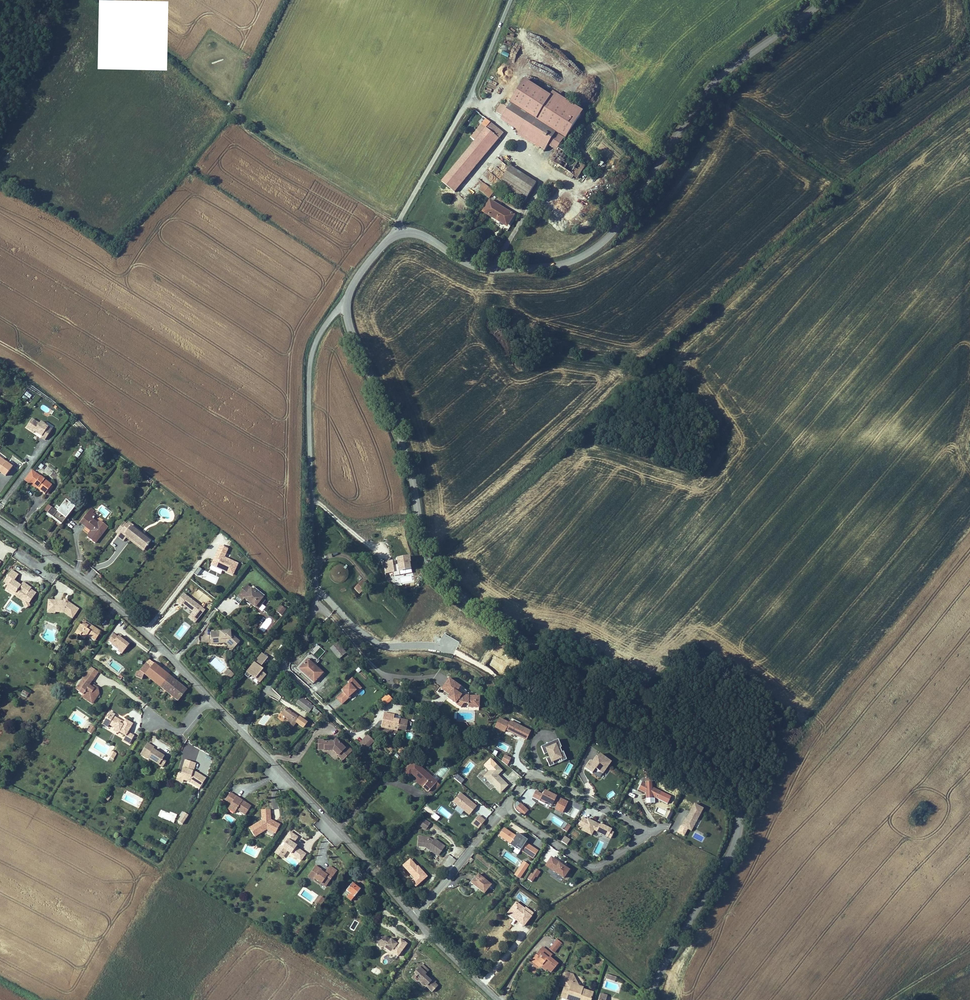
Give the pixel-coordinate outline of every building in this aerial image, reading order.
[(580,109),(557,94),(554,98),(528,81),(513,104),(532,116),(558,133),(562,136),(580,109)] [(523,129),(532,116),(513,104),(505,116),(523,129)] [(558,133),(532,116),(523,129),(519,135),(540,149),(552,132),(557,135),(558,133)] [(505,135),(492,124),(490,127),(443,182),(456,192),(504,136),(505,135)] [(540,149),(545,153),(557,135),(552,132),(540,149)] [(561,165),(570,153),(557,144),(548,156),(561,165)] [(570,153),(561,165),(573,174),(571,177),(576,180),(578,177),(581,179),(589,167),(585,163),(588,158),(589,157),(581,151),(580,152),(576,158),(570,153)] [(538,183),(524,174),(513,167),(500,187),(525,203),(534,189),(538,183)] [(493,198),(497,192),(485,184),(481,191),(493,198)] [(550,192),(555,194),(558,188),(554,186),(550,192)] [(492,201),(484,213),(509,228),(516,216),(492,201)] [(47,430),(48,429),(41,423),(40,425),(33,419),(26,428),(34,433),(35,432),(35,431),(37,433),(37,434),(41,437),(40,439),(44,441),(50,433),(47,430)] [(0,462),(0,472),(0,477),(3,480),(11,470),(0,462)] [(44,494),(50,485),(34,473),(31,471),(28,475),(23,481),(27,484),(29,481),(35,486),(37,487),(36,488),(44,494)] [(46,513),(61,525),(65,520),(60,516),(63,512),(68,516),(74,508),(62,499),(56,506),(60,509),(56,513),(51,509),(50,508),(46,513)] [(55,505),(51,509),(56,513),(60,509),(56,506),(55,505)] [(90,510),(80,524),(91,532),(86,539),(94,545),(107,528),(100,522),(97,526),(91,521),(95,517),(92,515),(93,513),(90,510)] [(135,533),(125,525),(124,526),(133,534),(135,533)] [(138,536),(135,533),(133,534),(124,526),(114,539),(120,544),(125,538),(129,541),(130,539),(134,542),(132,547),(135,549),(136,548),(141,552),(143,549),(144,549),(145,548),(144,547),(147,545),(142,541),(140,542),(139,542),(136,540),(138,536)] [(148,543),(138,536),(136,540),(139,542),(140,542),(142,541),(147,545),(148,543)] [(233,575),(239,563),(225,557),(229,548),(219,544),(209,569),(220,574),(222,570),(233,575)] [(409,555),(396,557),(397,564),(393,565),(393,560),(383,561),(386,577),(412,573),(409,555)] [(329,574),(329,575),(329,577),(329,579),(330,581),(331,582),(332,583),(333,584),(335,585),(336,586),(338,586),(340,586),(342,585),(343,585),(345,584),(346,582),(347,581),(348,579),(348,578),(348,576),(348,574),(348,572),(347,571),(346,569),(344,568),(343,567),(341,567),(339,566),(338,566),(336,566),(334,567),(333,568),(331,569),(330,570),(329,572),(329,574)] [(35,592),(30,588),(30,587),(22,581),(20,584),(19,583),(18,583),(17,583),(15,581),(15,580),(15,579),(14,579),(18,573),(12,568),(3,579),(8,582),(6,584),(15,591),(16,589),(24,595),(22,598),(24,603),(27,602),(35,592)] [(215,584),(218,577),(209,573),(206,579),(215,584)] [(24,595),(16,589),(15,591),(6,584),(4,586),(20,599),(24,606),(28,605),(27,602),(24,603),(22,598),(24,595)] [(355,591),(360,596),(366,590),(361,585),(355,591)] [(248,587),(238,597),(243,602),(244,600),(248,604),(249,603),(252,606),(251,607),(255,610),(255,609),(262,601),(263,600),(248,587)] [(187,618),(195,624),(205,609),(183,593),(176,602),(182,607),(181,608),(190,614),(187,618)] [(79,606),(69,599),(65,598),(50,597),(50,602),(53,603),(53,606),(66,607),(66,608),(74,614),(79,606)] [(266,605),(262,601),(255,609),(259,612),(266,605)] [(53,603),(50,602),(49,610),(57,610),(57,609),(66,610),(73,615),(74,614),(66,608),(66,607),(53,606),(53,603)] [(93,640),(99,631),(91,625),(90,626),(87,624),(88,622),(83,618),(75,629),(79,632),(80,630),(84,633),(93,640)] [(79,632),(75,629),(73,630),(82,637),(84,633),(80,630),(79,632)] [(122,654),(129,645),(115,632),(107,641),(122,654)] [(231,635),(225,636),(224,633),(221,634),(221,636),(218,637),(218,634),(207,635),(208,643),(215,643),(215,646),(224,646),(228,649),(231,652),(239,643),(231,635)] [(317,663),(325,651),(315,644),(307,656),(317,663)] [(344,663),(349,659),(337,645),(330,651),(338,661),(341,659),(344,663)] [(261,652),(254,661),(261,666),(268,657),(261,652)] [(145,673),(154,661),(149,657),(140,669),(136,671),(136,675),(143,678),(145,673)] [(299,675),(300,674),(314,686),(323,675),(311,664),(313,662),(310,659),(308,661),(305,658),(294,671),(299,675)] [(169,673),(154,661),(145,673),(160,685),(169,673)] [(262,671),(263,669),(254,662),(244,674),(258,685),(266,675),(262,671)] [(94,676),(87,672),(75,688),(83,693),(82,694),(87,698),(90,697),(93,700),(96,696),(95,693),(95,692),(99,692),(98,686),(94,687),(92,686),(89,684),(94,676)] [(441,679),(443,676),(439,672),(433,680),(440,686),(444,681),(441,679)] [(186,687),(169,673),(160,685),(177,699),(186,687)] [(228,681),(233,677),(229,673),(224,678),(228,681)] [(353,678),(340,689),(342,692),(336,698),(342,705),(362,687),(353,678)] [(458,708),(461,705),(465,705),(465,709),(472,709),(473,701),(466,700),(466,697),(467,694),(464,694),(465,691),(449,678),(440,688),(448,695),(451,697),(449,700),(458,708)] [(90,697),(87,698),(82,694),(81,695),(91,702),(93,700),(90,697)] [(477,698),(466,697),(466,700),(473,701),(472,709),(476,710),(477,698)] [(297,706),(309,714),(310,712),(316,717),(319,714),(312,709),(313,708),(301,700),(297,706)] [(288,726),(293,730),(300,720),(291,714),(287,720),(291,722),(288,726)] [(118,730),(125,734),(132,722),(125,718),(124,721),(119,718),(119,719),(117,718),(118,717),(113,715),(108,723),(114,726),(119,729),(118,730)] [(526,742),(531,730),(510,720),(509,722),(499,717),(494,727),(526,742)] [(394,721),(384,719),(382,726),(388,728),(387,733),(397,736),(398,733),(405,735),(407,727),(399,725),(398,728),(392,726),(393,723),(394,721)] [(463,734),(459,739),(465,744),(469,739),(463,734)] [(366,752),(374,744),(368,738),(359,746),(366,752)] [(559,739),(541,746),(544,755),(546,754),(550,765),(566,759),(559,739)] [(154,745),(147,741),(142,749),(149,753),(147,756),(162,766),(166,760),(162,758),(164,754),(153,747),(154,745)] [(322,744),(322,752),(331,752),(338,757),(340,754),(346,759),(352,752),(349,749),(348,751),(347,752),(345,750),(335,741),(332,744),(322,744)] [(599,779),(612,762),(598,751),(585,769),(599,779)] [(344,762),(346,759),(340,754),(338,757),(344,762)] [(501,762),(508,764),(511,757),(504,754),(501,762)] [(195,773),(192,771),(193,769),(195,761),(185,758),(181,772),(185,774),(183,778),(189,780),(190,780),(200,786),(206,777),(196,771),(195,773)] [(509,785),(498,775),(503,770),(496,763),(483,776),(501,793),(509,785)] [(436,774),(440,778),(449,770),(444,765),(436,774)] [(429,782),(431,780),(418,767),(410,775),(416,780),(424,788),(422,789),(427,795),(434,787),(429,782)] [(183,778),(185,774),(181,772),(178,771),(176,779),(183,781),(183,778)] [(424,788),(416,780),(415,782),(422,789),(424,788)] [(640,791),(646,791),(646,803),(655,803),(655,798),(660,798),(660,789),(653,789),(652,781),(640,782),(640,791)] [(245,812),(251,802),(243,797),(243,798),(237,794),(237,793),(230,788),(225,796),(231,800),(228,805),(234,810),(237,806),(245,812)] [(518,801),(523,805),(533,794),(528,790),(518,801)] [(543,794),(535,790),(532,798),(558,808),(562,798),(544,791),(543,794)] [(460,792),(453,801),(457,805),(454,810),(461,815),(464,811),(469,815),(477,806),(460,792)] [(692,803),(682,827),(693,831),(703,807),(692,803)] [(270,807),(262,808),(262,818),(249,826),(255,835),(267,828),(276,831),(280,822),(273,819),(272,820),(270,820),(271,818),(270,807)] [(565,807),(562,814),(573,819),(576,813),(565,807)] [(182,811),(177,822),(183,825),(188,814),(182,811)] [(478,829),(485,820),(478,814),(471,823),(478,829)] [(582,827),(581,830),(593,836),(609,843),(615,830),(582,816),(578,825),(582,827)] [(425,826),(417,820),(412,825),(421,832),(425,826)] [(568,832),(571,825),(563,822),(561,829),(568,832)] [(539,850),(526,842),(528,839),(517,833),(516,835),(503,827),(498,837),(516,847),(514,851),(518,854),(520,851),(534,859),(539,850)] [(291,830),(283,840),(285,841),(283,845),(280,844),(275,851),(279,854),(281,850),(284,853),(287,849),(301,859),(306,852),(296,845),(297,844),(293,841),(298,835),(291,830)] [(162,836),(159,841),(165,844),(168,839),(162,836)] [(561,842),(567,845),(571,839),(564,836),(561,842)] [(439,846),(432,841),(430,843),(427,841),(416,840),(415,850),(425,851),(427,849),(431,852),(429,854),(432,856),(433,855),(438,858),(442,853),(437,849),(439,846)] [(562,882),(570,869),(551,856),(544,866),(553,872),(551,876),(562,882)] [(520,879),(529,865),(523,861),(514,875),(520,879)] [(321,882),(325,885),(336,869),(330,865),(325,871),(324,872),(321,870),(322,869),(315,864),(309,873),(314,877),(314,879),(318,882),(321,882)] [(535,868),(527,879),(533,883),(541,872),(535,868)] [(494,891),(481,880),(474,889),(487,900),(494,891)] [(361,888),(352,882),(344,894),(352,900),(361,888)] [(320,896),(315,904),(320,907),(325,899),(320,896)] [(523,912),(514,906),(507,915),(515,921),(513,924),(521,930),(528,920),(522,915),(523,912)] [(515,921),(507,915),(505,918),(513,924),(515,921)] [(381,933),(382,941),(387,940),(395,946),(394,947),(401,952),(410,939),(403,934),(400,938),(397,936),(396,937),(395,936),(396,935),(394,934),(393,935),(389,933),(381,933)] [(554,945),(549,950),(554,954),(558,949),(554,945)] [(548,973),(555,966),(548,959),(551,956),(542,948),(538,952),(540,955),(538,957),(536,954),(532,958),(539,965),(537,967),(542,971),(544,969),(548,973)] [(537,967),(539,965),(532,958),(529,961),(536,968),(537,967)] [(428,983),(434,989),(440,983),(437,980),(434,977),(433,978),(427,972),(431,967),(425,961),(416,969),(418,970),(419,972),(417,974),(421,977),(420,978),(421,978),(425,982),(426,980),(429,982),(428,983)] [(373,966),(371,972),(378,974),(380,969),(373,966)] [(565,974),(562,980),(574,984),(572,976),(565,974)] [(589,995),(580,992),(580,990),(573,987),(574,984),(562,980),(559,988),(561,989),(559,996),(564,998),(563,999),(588,999),(589,995)]
